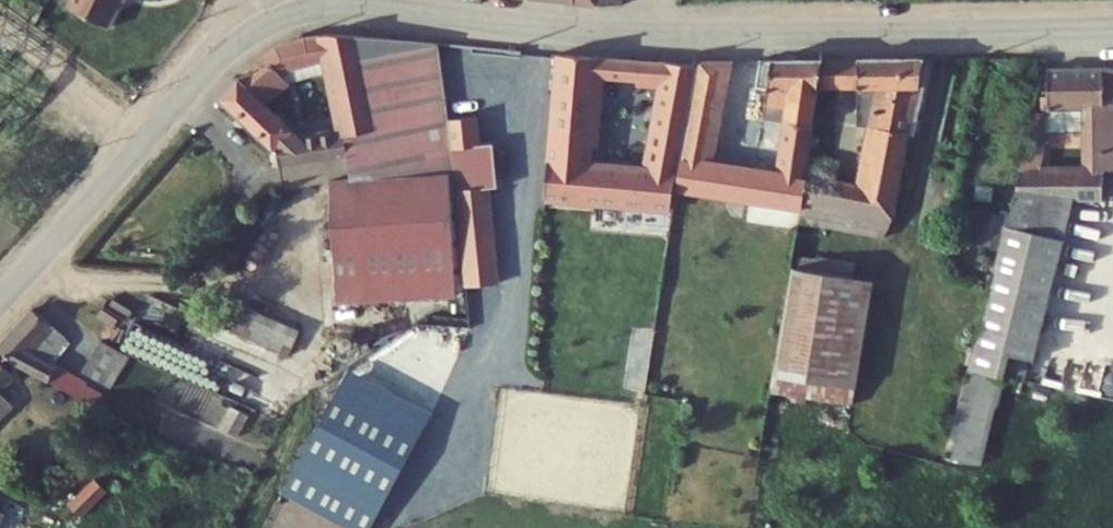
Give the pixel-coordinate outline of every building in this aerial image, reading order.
[(61,9),(105,28),(118,0),(65,0),(61,9)] [(20,132),(54,84),(33,69),(48,46),(0,12),(0,118),(20,132)] [(282,177),(288,181),(330,175),(329,160),(354,156),(339,34),(315,37),(319,65),(322,87),(334,85),(340,128),(307,134),(270,94),(270,92),(306,68),(294,42),(254,60),(223,89),(277,145),(282,177)] [(330,175),(338,298),(467,290),(451,44),(339,34),(354,156),(329,160),(330,175)] [(294,42),(306,68),(319,65),(315,37),(294,42)] [(628,211),(668,216),(703,51),(559,47),(547,143),(594,149),(603,81),(663,87),(644,177),(592,171),(544,165),(540,202),(628,211)] [(736,48),(709,47),(677,195),(765,213),(799,219),(802,206),(811,154),(824,84),(830,52),(782,49),(769,113),(787,116),(774,182),(712,168),(736,48)] [(848,52),(830,52),(824,84),(843,85),(848,52)] [(848,52),(843,85),(865,87),(867,54),(848,52)] [(802,206),(894,224),(914,134),(919,135),(929,90),(924,88),(931,57),(867,54),(865,87),(862,126),(878,128),(868,184),(836,179),(840,160),(811,154),(802,206)] [(1108,162),(1112,83),(1112,71),(1057,70),(1055,123),(1089,123),(1086,162),(1108,162)] [(475,75),(454,76),(467,290),(468,303),(504,301),(493,140),(485,141),(483,111),(477,112),(475,75)] [(1038,127),(1012,222),(1052,223),(1054,208),(1079,209),(1105,209),(1106,185),(1084,184),(1045,182),(1051,162),(1047,161),(1055,131),(1038,127)] [(544,165),(592,171),(594,149),(547,143),(544,165)] [(1084,184),(1106,185),(1108,172),(1108,162),(1086,162),(1084,184)] [(970,374),(1025,384),(1030,369),(1035,371),(1079,209),(1054,208),(1052,223),(1012,222),(976,350),(970,374)] [(774,378),(856,392),(876,283),(795,270),(774,378)] [(1,334),(4,336),(27,355),(31,357),(109,397),(115,383),(84,368),(78,357),(53,345),(69,327),(36,296),(1,334)] [(244,340),(291,356),(301,330),(253,313),(244,340)] [(245,330),(195,332),(196,360),(252,358),(252,347),(246,347),(245,330)] [(101,332),(88,366),(117,378),(131,345),(101,332)] [(0,341),(0,420),(22,396),(9,383),(31,357),(27,355),(4,336),(0,341)] [(976,350),(925,336),(896,438),(948,452),(970,374),(976,350)] [(462,355),(381,346),(372,421),(417,426),(420,393),(458,397),(462,355)] [(1007,381),(970,374),(948,452),(985,462),(1007,381)] [(181,379),(160,424),(253,466),(273,423),(225,402),(226,400),(181,379)]
